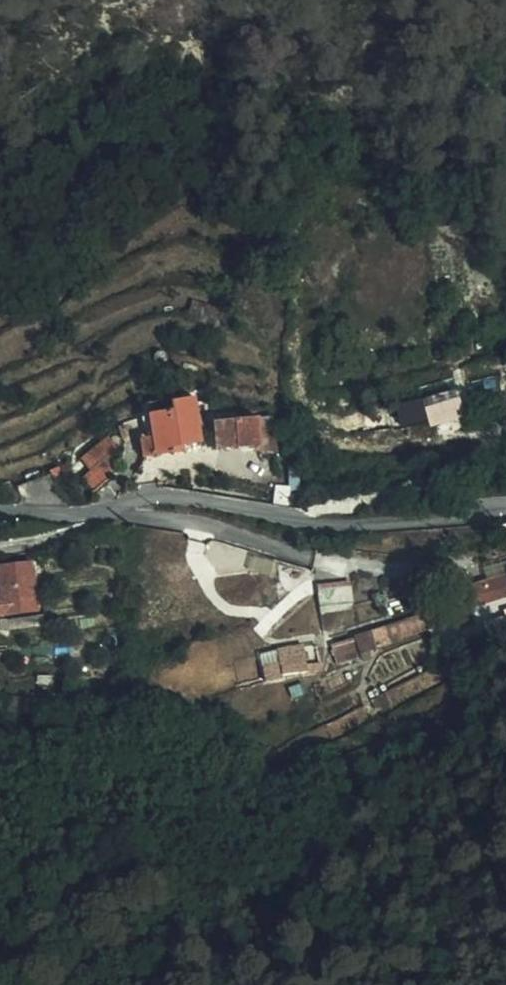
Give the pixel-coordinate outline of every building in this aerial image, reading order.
[(195,398),(172,402),(174,411),(150,415),(153,438),(156,456),(174,452),(173,447),(185,445),(202,441),(195,398)] [(433,424),(463,416),(459,401),(428,409),(433,424)] [(174,411),(172,402),(148,407),(150,415),(174,411)] [(272,419),(257,420),(259,444),(261,455),(277,453),(272,419)] [(259,444),(257,420),(213,423),(216,448),(259,444)] [(82,461),(91,471),(109,456),(118,448),(109,438),(82,461)] [(156,456),(153,438),(141,440),(144,458),(156,456)] [(109,456),(91,471),(81,479),(93,492),(120,469),(109,456)] [(63,477),(59,469),(50,472),(54,481),(63,477)] [(286,508),(288,490),(277,489),(275,506),(286,508)] [(32,563),(0,567),(0,595),(0,615),(38,610),(32,563)] [(464,589),(470,609),(505,598),(505,577),(464,589)] [(353,603),(351,587),(318,590),(320,607),(353,603)] [(483,622),(504,616),(503,612),(505,611),(505,598),(470,609),(475,625),(483,622)] [(487,636),(505,630),(505,611),(503,612),(504,616),(483,622),(487,636)] [(43,625),(41,615),(5,620),(7,631),(43,625)] [(376,647),(428,629),(424,617),(424,616),(371,633),(376,647)] [(468,646),(466,641),(461,629),(458,619),(428,629),(438,654),(468,646)] [(376,647),(371,633),(355,638),(360,652),(376,647)] [(338,659),(360,652),(355,638),(333,645),(338,659)] [(282,670),(305,667),(302,644),(278,647),(282,670)]
